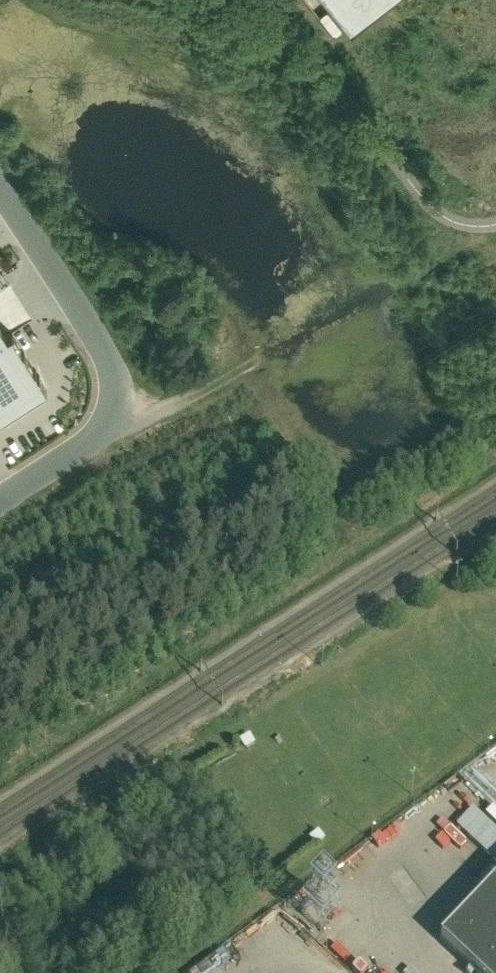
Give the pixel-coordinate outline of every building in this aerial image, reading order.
[(350,26),(383,0),(329,0),(350,26)] [(39,377),(40,376),(38,374),(37,374),(36,372),(36,371),(35,368),(34,369),(24,353),(25,353),(23,350),(22,351),(12,335),(13,335),(12,332),(7,335),(0,324),(0,419),(7,415),(8,415),(11,414),(10,413),(14,410),(14,411),(17,409),(32,399),(33,399),(35,398),(35,397),(47,389),(39,377)] [(495,809),(487,817),(495,826),(495,810),(495,809)] [(440,937),(478,972),(495,972),(495,879),(440,937)] [(297,904),(307,916),(319,907),(310,895),(297,904)] [(405,940),(375,910),(331,954),(347,969),(342,972),(372,972),(405,940)]
